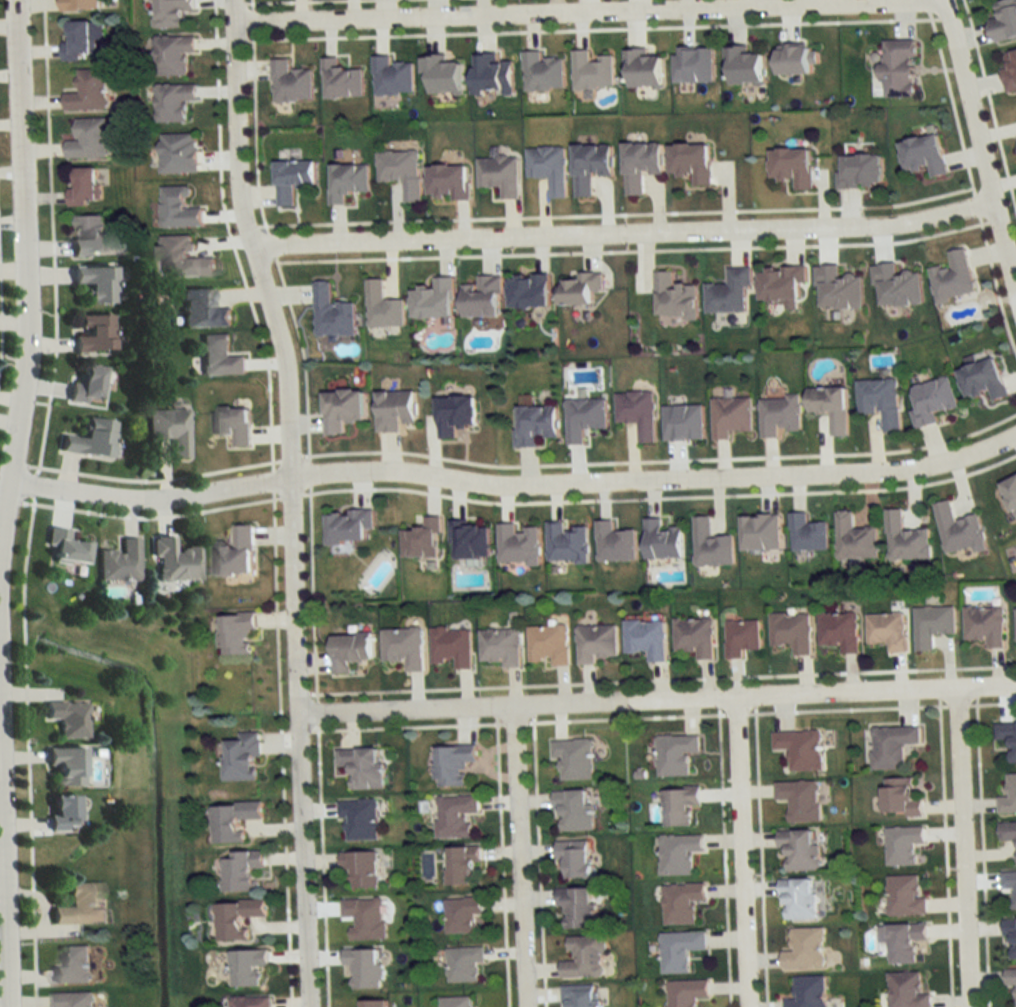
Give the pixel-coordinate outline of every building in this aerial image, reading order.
[(61,10),(102,10),(102,0),(61,0),(61,10)] [(187,11),(194,11),(194,0),(153,0),(153,28),(187,27),(187,11)] [(1000,18),(990,21),(996,43),(1015,38),(1015,0),(1005,0),(996,2),(1000,18)] [(65,20),(65,59),(92,59),(92,20),(65,20)] [(186,53),(196,53),(196,36),(155,36),(156,76),(186,76),(186,53)] [(882,40),(882,79),(885,79),(885,97),(915,97),(916,40),(882,40)] [(811,74),(811,46),(778,46),(778,74),(811,74)] [(675,82),(714,82),(714,47),(675,47),(675,82)] [(727,47),(727,84),(764,84),(764,54),(748,54),(748,47),(727,47)] [(663,86),(663,55),(648,55),(648,48),(625,49),(626,87),(663,86)] [(574,50),(574,89),(615,89),(615,56),(591,56),(591,50),(574,50)] [(542,51),(525,51),(525,90),(564,90),(564,58),(542,58),(542,51)] [(1006,53),(1009,68),(1001,70),(1006,92),(1015,90),(1015,51),(1006,53)] [(473,54),(473,93),(513,92),(513,61),(497,61),(497,54),(473,54)] [(375,95),(414,94),(413,63),(391,64),(391,55),(374,56),(375,95)] [(462,62),(447,62),(447,55),(425,55),(426,94),(463,93),(462,62)] [(363,69),(339,69),(339,58),(324,58),(325,98),(364,97),(363,69)] [(312,70),(290,70),(289,59),(272,60),(273,102),(313,102),(312,70)] [(105,70),(76,70),(76,93),(64,93),(64,110),(105,110),(105,70)] [(156,123),(186,123),(186,102),(197,102),(197,85),(156,85),(156,123)] [(66,158),(107,158),(107,119),(76,120),(76,141),(66,141),(66,158)] [(160,173),(197,173),(197,134),(160,134),(160,173)] [(947,174),(940,134),(900,141),(906,172),(928,168),(930,177),(947,174)] [(625,196),(644,195),(644,174),(663,173),(663,142),(625,143),(625,196)] [(712,185),(711,143),(670,144),(671,175),(692,174),(693,186),(712,185)] [(612,174),(612,145),(575,145),(575,197),(593,197),(593,174),(612,174)] [(528,177),(549,176),(550,197),(566,197),(566,147),(528,147),(528,177)] [(772,149),(772,181),(793,181),(793,190),(812,190),(812,149),(772,149)] [(377,152),(378,182),(404,181),(404,202),(421,201),(420,151),(377,152)] [(839,187),(883,187),(882,154),(839,155),(839,187)] [(479,157),(479,186),(501,186),(501,198),(518,198),(518,157),(479,157)] [(315,161),(276,161),(276,207),(294,206),(294,186),(315,186),(315,161)] [(331,164),(331,204),(345,204),(345,192),(369,192),(369,164),(331,164)] [(469,165),(429,165),(429,199),(469,199),(469,165)] [(72,168),(72,189),(67,189),(67,206),(97,205),(97,168),(72,168)] [(161,187),(161,227),(202,227),(202,207),(188,207),(188,187),(161,187)] [(70,216),(71,237),(70,237),(70,254),(107,253),(106,215),(70,216)] [(213,256),(194,256),(194,235),(159,235),(159,275),(213,275),(213,256)] [(929,268),(935,301),(974,294),(966,247),(947,251),(950,265),(929,268)] [(920,272),(897,274),(896,263),(875,264),(878,307),(922,304),(920,272)] [(839,265),(818,265),(819,309),(863,308),(863,276),(839,277),(839,265)] [(110,266),(70,267),(70,284),(83,283),(84,303),(111,302),(110,266)] [(807,266),(760,267),(760,300),(783,300),(784,308),(798,308),(798,283),(807,283),(807,266)] [(706,312),(746,312),(745,285),(751,285),(751,267),(728,267),(728,284),(706,284),(706,312)] [(696,284),(673,284),(673,271),(655,272),(656,318),(697,318),(696,284)] [(602,273),(580,273),(580,279),(560,279),(560,305),(591,305),(591,291),(603,291),(602,273)] [(550,274),(511,274),(511,307),(550,307),(550,274)] [(462,316),(501,315),(501,275),(479,275),(479,284),(462,285),(462,316)] [(453,277),(434,277),(434,288),(412,288),(413,317),(453,317),(453,277)] [(404,326),(404,299),(384,299),(383,279),(367,279),(368,327),(404,326)] [(315,336),(355,335),(355,302),(331,303),(331,281),(314,281),(315,336)] [(210,307),(210,288),(177,289),(178,327),(230,326),(230,307),(210,307)] [(108,352),(108,314),(73,315),(73,334),(71,334),(71,352),(108,352)] [(229,335),(199,335),(199,375),(245,375),(245,356),(229,356),(229,335)] [(969,399),(989,392),(992,402),(1009,395),(995,357),(958,371),(969,399)] [(101,366),(76,365),(75,384),(67,384),(66,400),(99,403),(101,366)] [(958,408),(951,377),(909,386),(918,427),(938,423),(935,413),(958,408)] [(901,432),(898,379),(858,381),(860,414),(883,412),(884,433),(901,432)] [(848,436),(847,387),(808,388),(808,414),(831,413),(831,436),(848,436)] [(343,435),(343,422),(364,422),(364,390),(323,391),(324,435),(343,435)] [(377,391),(377,432),(399,432),(399,423),(415,423),(415,391),(377,391)] [(616,423),(638,422),(638,443),(654,443),(654,392),(616,393),(616,423)] [(456,439),(456,426),(477,425),(476,396),(437,397),(438,439),(456,439)] [(800,396),(760,397),(761,438),(778,437),(778,433),(801,433),(800,396)] [(712,398),(712,439),(730,439),(730,431),(752,431),(751,398),(712,398)] [(567,400),(567,444),(583,444),(583,428),(606,428),(606,400),(567,400)] [(703,405),(663,406),(664,440),(704,440),(703,405)] [(515,447),(539,447),(539,437),(557,437),(557,406),(515,406),(515,447)] [(232,447),(249,447),(250,409),(212,408),(212,436),(233,436),(232,447)] [(147,410),(147,439),(168,439),(168,458),(186,458),(186,410),(147,410)] [(108,458),(113,421),(81,417),(79,437),(58,434),(56,452),(108,458)] [(1001,484),(1015,517),(1015,477),(1001,484)] [(934,505),(946,556),(986,547),(979,515),(956,520),(951,501),(934,505)] [(887,510),(888,560),(931,559),(931,530),(904,531),(904,509),(887,510)] [(325,513),(326,544),(366,543),(365,530),(373,529),(372,511),(325,513)] [(838,559),(879,559),(879,528),(854,528),(854,511),(837,511),(838,559)] [(808,523),(808,513),(792,514),(792,551),(829,550),(828,523),(808,523)] [(440,557),(440,517),(424,517),(424,529),(402,529),(402,557),(440,557)] [(694,565),(733,565),(733,537),(710,537),(710,517),(694,517),(694,565)] [(741,517),(741,550),(781,550),(781,517),(741,517)] [(682,528),(661,529),(660,518),(644,519),(645,559),(682,558),(682,528)] [(597,561),(636,560),(635,530),(612,531),(612,521),(595,521),(597,561)] [(489,558),(489,523),(452,523),(452,559),(489,558)] [(498,525),(499,564),(539,564),(538,526),(519,526),(519,524),(498,525)] [(547,524),(548,563),(587,562),(587,528),(564,528),(564,524),(547,524)] [(253,526),(233,526),(233,544),(212,544),(212,576),(253,576),(253,526)] [(84,542),(66,541),(67,530),(45,528),(44,545),(50,545),(49,562),(82,564),(84,542)] [(197,580),(196,547),(172,547),(171,536),(153,537),(153,581),(197,580)] [(136,580),(136,538),(118,538),(118,549),(96,549),(96,580),(136,580)] [(915,607),(915,651),(935,651),(935,634),(956,634),(956,607),(915,607)] [(1004,607),(965,607),(965,640),(987,640),(987,648),(1004,648),(1004,607)] [(819,645),(840,645),(840,654),(859,654),(858,613),(819,614),(819,645)] [(906,613),(867,614),(868,644),(887,644),(888,652),(907,652),(906,613)] [(250,630),(256,630),(256,614),(220,614),(220,654),(250,654),(250,630)] [(793,655),(811,655),(810,614),(770,614),(770,645),(793,645),(793,655)] [(712,659),(712,619),(674,619),(674,650),(695,650),(695,660),(712,659)] [(625,620),(625,652),(647,652),(647,662),(665,662),(665,620),(625,620)] [(743,650),(760,650),(760,621),(725,621),(725,659),(743,659),(743,650)] [(594,656),(616,656),(616,625),(577,625),(577,665),(594,665),(594,656)] [(568,665),(567,626),(528,626),(528,662),(550,662),(550,665),(568,665)] [(430,629),(430,666),(443,666),(443,658),(454,658),(454,669),(471,669),(471,628),(430,629)] [(382,629),(382,661),(405,661),(405,672),(423,672),(422,629),(382,629)] [(480,629),(480,661),(501,661),(501,667),(520,667),(520,629),(480,629)] [(332,635),(332,674),(350,674),(350,662),(373,661),(373,634),(332,635)] [(83,738),(84,702),(42,702),(42,720),(55,720),(55,738),(83,738)] [(995,723),(995,742),(1010,742),(1010,763),(1015,763),(1015,723),(995,723)] [(904,771),(904,745),(921,745),(921,727),(871,728),(872,771),(904,771)] [(823,771),(822,731),(772,732),(773,752),(789,751),(790,772),(823,771)] [(237,733),(237,741),(224,741),(225,781),(260,781),(259,732),(237,733)] [(698,754),(698,736),(655,736),(655,776),(687,776),(687,754),(698,754)] [(561,780),(591,780),(591,740),(550,740),(550,760),(561,760),(561,780)] [(466,762),(476,762),(476,747),(434,746),(434,787),(465,787),(466,762)] [(79,748),(46,748),(46,786),(79,786),(79,748)] [(336,750),(337,767),(350,767),(350,790),(382,789),(381,748),(336,750)] [(1015,813),(1015,774),(1007,774),(1007,798),(998,798),(998,814),(1015,813)] [(883,780),(884,816),(923,816),(923,797),(915,797),(914,779),(883,780)] [(790,822),(820,822),(820,782),(775,783),(776,801),(789,801),(790,822)] [(664,827),(690,827),(689,806),(700,806),(700,789),(663,790),(664,827)] [(592,831),(591,791),(554,791),(555,831),(592,831)] [(47,796),(47,831),(72,831),(72,796),(47,796)] [(436,838),(471,838),(470,814),(478,814),(478,797),(436,797),(436,838)] [(339,821),(345,821),(345,841),(378,841),(377,800),(338,801),(339,821)] [(262,803),(211,805),(212,844),(244,843),(244,821),(263,820),(262,803)] [(1000,822),(1000,841),(1015,841),(1015,822),(1000,822)] [(924,845),(924,828),(887,829),(887,867),(915,867),(915,845),(924,845)] [(820,871),(820,845),(813,846),(813,831),(777,831),(778,850),(786,850),(786,871),(820,871)] [(659,836),(659,876),(692,875),(691,853),(703,852),(703,836),(659,836)] [(591,841),(555,841),(555,862),(564,862),(564,879),(591,879),(591,841)] [(448,847),(447,886),(477,886),(478,848),(448,847)] [(224,892),(255,892),(254,869),(265,869),(265,852),(223,853),(224,892)] [(341,853),(341,871),(352,871),(352,889),(379,889),(379,853),(341,853)] [(1011,890),(1011,910),(1015,910),(1015,872),(1001,872),(1001,890),(1011,890)] [(888,917),(927,916),(927,898),(919,898),(919,876),(888,877),(888,917)] [(781,880),(781,920),(816,920),(816,880),(781,880)] [(66,884),(66,907),(47,908),(47,925),(106,923),(105,909),(96,909),(95,883),(66,884)] [(705,902),(704,884),(663,885),(663,925),(695,925),(695,902),(705,902)] [(558,889),(558,929),(594,929),(594,889),(558,889)] [(445,899),(446,934),(475,934),(474,916),(482,916),(482,899),(445,899)] [(216,902),(217,942),(248,941),(247,918),(267,917),(267,900),(216,902)] [(352,940),(385,940),(385,900),(342,900),(342,921),(351,921),(352,940)] [(1006,920),(1007,960),(1015,959),(1015,919),(1006,920)] [(928,942),(927,925),(889,925),(889,964),(918,964),(918,942),(928,942)] [(825,968),(825,928),(789,929),(790,951),(783,951),(783,969),(825,968)] [(707,933),(661,933),(661,974),(690,973),(689,951),(707,951),(707,933)] [(561,978),(604,977),(603,937),(567,938),(568,961),(560,961),(561,978)] [(50,983),(90,983),(89,946),(59,947),(60,968),(50,968),(50,983)] [(484,963),(484,948),(447,948),(447,982),(477,982),(477,963),(484,963)] [(352,989),(382,989),(382,950),(343,951),(344,967),(352,967),(352,989)] [(258,966),(268,966),(268,951),(231,951),(231,988),(258,988),(258,966)] [(1004,969),(1004,985),(1015,985),(1015,1006),(1015,969),(1004,969)] [(931,993),(921,994),(921,973),(890,973),(891,1006),(931,1006),(931,993)] [(793,977),(794,1000),(785,1000),(785,1006),(826,1006),(826,976),(793,977)] [(697,999),(709,998),(709,981),(666,982),(667,1006),(697,1006),(697,999)] [(561,1006),(600,1006),(600,987),(561,987),(561,1006)] [(93,993),(52,993),(52,1006),(93,1006),(93,993)] [(231,1006),(271,1006),(271,997),(231,997),(231,1006)] [(471,997),(440,998),(440,1006),(471,1006),(471,997)]
